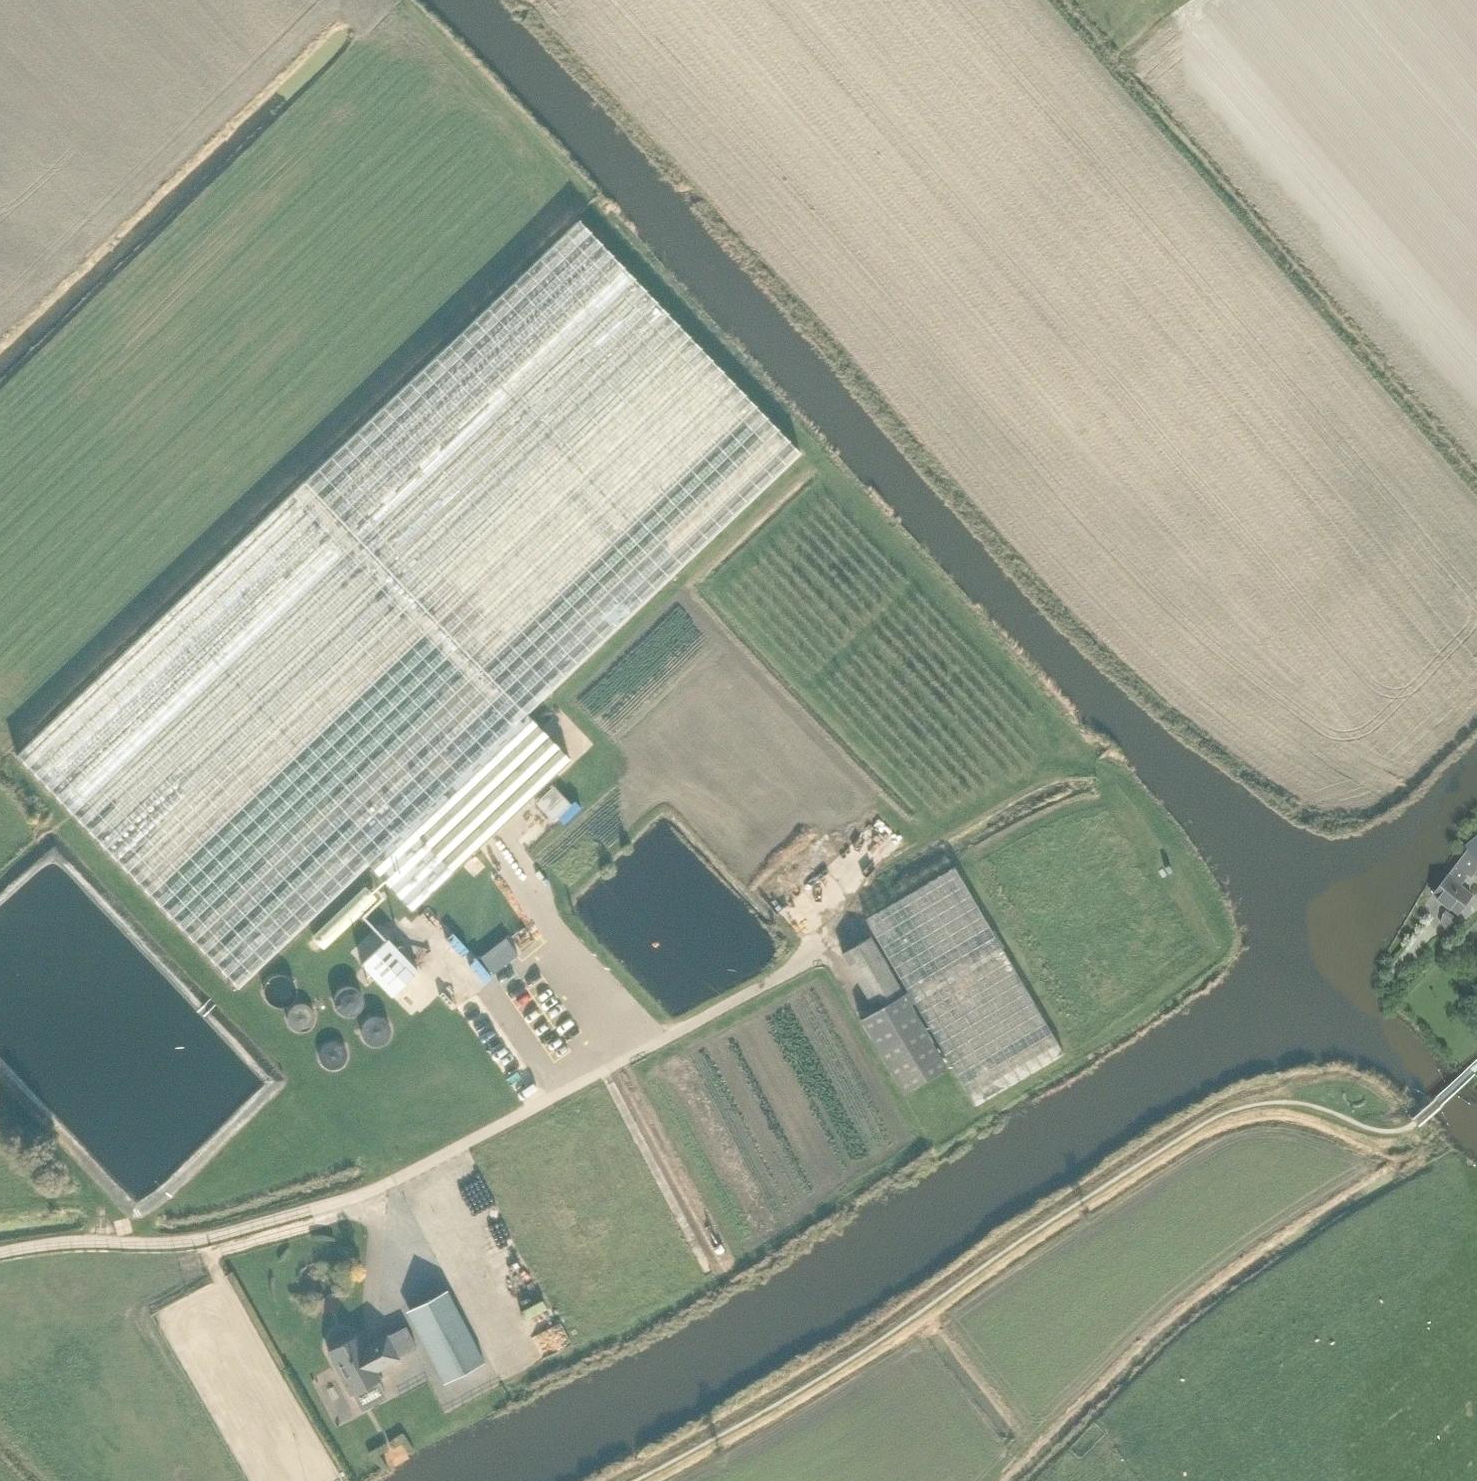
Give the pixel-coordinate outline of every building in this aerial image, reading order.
[(411,911),(569,761),(525,714),(798,454),(577,221),(15,756),(237,988),(367,864),(411,911)] [(540,791),(561,820),(582,804),(561,776),(540,791)] [(1464,844),(1468,848),(1455,865),(1468,874),(1467,875),(1471,877),(1476,869),(1476,833),(1464,844)] [(1460,885),(1467,875),(1468,874),(1455,865),(1448,875),(1447,875),(1433,894),(1458,913),(1472,894),(1460,885)] [(952,868),(863,920),(972,1106),(1061,1054),(952,868)] [(405,960),(375,928),(348,953),(379,986),(405,960)] [(517,952),(505,937),(480,957),(491,972),(517,952)] [(842,954),(874,1010),(859,1019),(897,1087),(902,1094),(947,1067),(904,993),(902,994),(870,938),(842,954)] [(267,986),(284,1001),(297,984),(280,970),(267,986)] [(345,982),(345,1005),(364,1005),(364,982),(345,982)] [(446,1290),(409,1310),(446,1382),(483,1362),(446,1290)] [(374,1372),(397,1359),(385,1336),(362,1349),(356,1337),(327,1353),(349,1394),(378,1379),(374,1372)]
